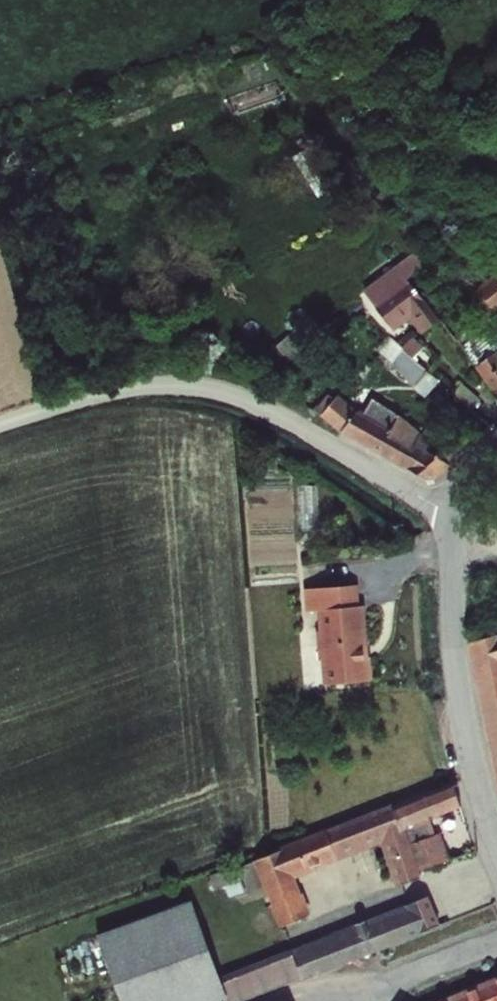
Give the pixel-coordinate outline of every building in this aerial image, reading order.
[(366,294),(373,304),(407,277),(429,262),(420,248),(396,265),(399,269),(366,294)] [(426,329),(440,319),(407,277),(373,304),(389,325),(413,310),(426,329)] [(463,304),(477,323),(457,337),(496,389),(496,344),(486,329),(496,321),(496,277),(463,304)] [(411,336),(401,347),(388,335),(375,349),(415,385),(437,360),(411,336)] [(324,416),(427,480),(449,462),(408,437),(417,423),(374,400),(365,410),(337,397),(332,401),(328,397),(319,406),(326,411),(324,416)] [(329,682),(373,680),(372,656),(368,656),(368,640),(370,640),(368,605),(363,605),(362,584),(312,586),(313,608),(326,608),(326,629),(324,629),(325,657),(328,657),(329,682)] [(473,642),(496,767),(496,637),(473,642)] [(449,785),(392,805),(416,868),(449,855),(434,814),(461,804),(455,783),(449,785)] [(255,854),(278,923),(302,914),(285,869),(382,835),(399,880),(418,873),(416,868),(392,805),(255,854)] [(289,950),(299,977),(436,923),(424,891),(403,900),(405,907),(289,950)] [(118,1000),(204,1000),(223,994),(217,976),(188,899),(93,934),(118,1000)] [(217,976),(223,994),(226,1000),(237,1000),(299,977),(289,950),(217,976)] [(496,1000),(496,973),(428,1000),(494,1000),(496,1000)]
